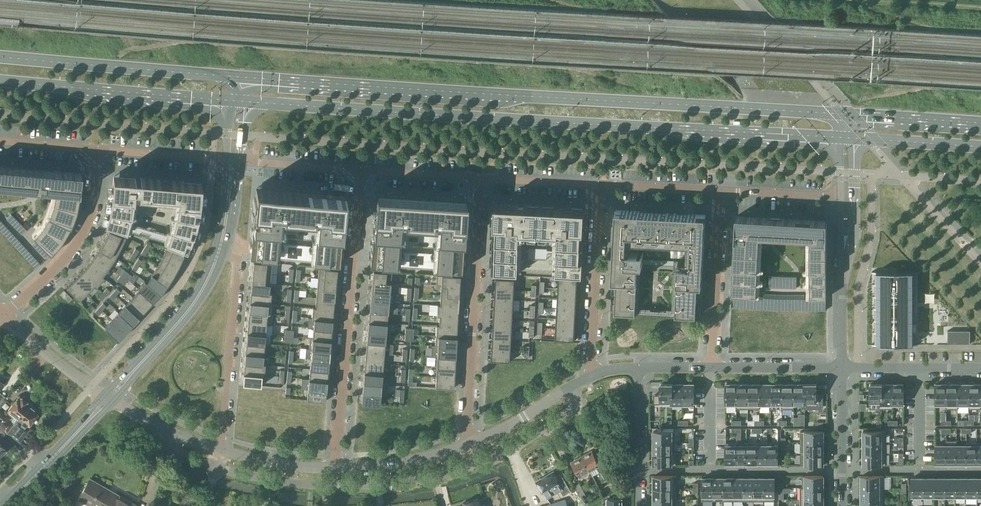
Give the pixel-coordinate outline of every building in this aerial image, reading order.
[(81,183),(82,174),(82,173),(53,171),(52,174),(41,173),(40,173),(37,173),(27,172),(0,169),(0,186),(3,186),(14,187),(31,189),(32,189),(39,190),(39,188),(45,189),(46,187),(79,190),(80,190),(81,183)] [(106,222),(106,223),(127,231),(127,230),(127,229),(132,214),(133,206),(134,197),(134,195),(135,189),(139,189),(139,193),(155,194),(178,196),(176,205),(176,211),(173,220),(172,227),(166,242),(166,243),(176,247),(187,251),(193,233),(198,215),(198,214),(199,206),(200,197),(201,183),(180,181),(171,180),(160,179),(141,178),(113,176),(112,187),(112,194),(112,195),(111,201),(110,209),(108,215),(106,222)] [(254,202),(250,256),(276,258),(300,260),(313,261),(313,262),(339,264),(340,249),(342,234),(343,219),(344,204),(345,195),(285,189),(272,188),(256,187),(254,202)] [(50,253),(50,254),(51,255),(51,254),(53,252),(51,253),(50,252),(49,251),(52,248),(53,246),(54,246),(56,248),(62,241),(64,239),(63,238),(62,240),(61,239),(60,238),(61,236),(63,232),(64,233),(66,234),(66,235),(71,226),(72,224),(71,224),(71,225),(70,225),(69,224),(68,224),(68,222),(70,218),(71,218),(73,219),(74,219),(77,210),(77,208),(76,209),(74,209),(73,209),(74,204),(74,202),(75,202),(76,202),(78,202),(77,203),(78,203),(80,193),(55,191),(53,204),(48,216),(42,227),(33,237),(37,240),(50,253)] [(370,256),(370,265),(396,266),(411,267),(435,269),(461,271),(462,261),(462,256),(463,241),(464,226),(465,217),(465,211),(466,199),(464,199),(464,201),(377,196),(377,194),(376,194),(375,205),(374,220),(373,226),(372,241),(371,250),(370,256)] [(492,266),(492,272),(518,273),(518,272),(520,230),(558,232),(556,274),(556,275),(582,277),(583,260),(583,244),(583,243),(584,227),(585,214),(585,213),(585,208),(582,208),(571,208),(567,207),(557,207),(553,207),(542,206),(538,206),(528,205),(524,205),(524,208),(518,207),(518,205),(495,204),(495,208),(495,218),(495,222),(494,224),(494,233),(494,240),(493,245),(493,249),(493,255),(492,266)] [(705,215),(670,213),(615,210),(612,264),(610,312),(614,312),(614,313),(631,313),(635,314),(635,313),(675,316),(695,317),(700,317),(702,268),(705,215)] [(22,234),(26,230),(18,221),(11,214),(6,219),(22,234)] [(766,233),(778,233),(779,233),(785,234),(826,236),(826,221),(814,221),(797,220),(780,219),(767,218),(752,217),(735,216),(735,232),(734,239),(734,247),(733,252),(733,261),(733,266),(732,275),(732,280),(731,289),(731,294),(731,295),(732,295),(756,296),(756,291),(759,240),(759,235),(756,235),(756,232),(759,232),(764,233),(766,233)] [(32,255),(0,220),(0,230),(35,268),(36,269),(41,264),(32,255)] [(109,230),(104,239),(121,248),(126,237),(109,230)] [(104,239),(100,248),(115,258),(121,248),(104,239)] [(44,256),(46,258),(50,254),(50,253),(37,240),(33,244),(32,245),(44,256)] [(809,298),(825,298),(826,298),(826,262),(826,242),(826,241),(810,241),(810,252),(810,280),(809,298)] [(0,251),(0,266),(4,270),(7,267),(15,259),(13,257),(4,247),(0,251)] [(167,247),(162,256),(179,265),(184,254),(167,247)] [(100,248),(94,257),(109,267),(115,258),(100,248)] [(19,251),(13,257),(15,259),(16,260),(22,254),(19,251)] [(162,256),(158,265),(173,275),(179,265),(162,256)] [(94,257),(88,265),(104,278),(105,278),(103,276),(109,267),(94,257)] [(15,259),(7,267),(12,273),(11,275),(19,283),(35,269),(29,262),(23,268),(16,260),(15,259)] [(253,261),(252,271),(271,273),(272,262),(253,261)] [(88,265),(81,273),(96,287),(104,278),(88,265)] [(158,265),(152,274),(167,284),(173,275),(158,265)] [(319,266),(318,277),(336,279),(337,268),(319,266)] [(373,270),(372,280),(390,282),(391,271),(373,270)] [(252,271),(252,282),(270,283),(271,273),(252,271)] [(872,271),(872,272),(872,273),(872,272),(874,272),(876,272),(876,275),(876,281),(876,284),(874,284),(874,285),(874,284),(876,284),(876,287),(876,293),(876,296),(874,296),(874,297),(876,297),(876,299),(876,305),(876,308),(874,308),(874,309),(876,308),(876,311),(876,317),(876,320),(874,320),(874,321),(874,320),(876,320),(876,321),(876,323),(876,329),(876,332),(874,332),(874,333),(874,332),(876,332),(876,333),(876,344),(874,344),(872,344),(872,345),(879,345),(882,345),(884,345),(896,345),(917,345),(917,344),(915,344),(913,344),(913,342),(913,341),(913,335),(913,332),(915,332),(915,333),(915,332),(913,332),(913,329),(913,323),(913,320),(915,320),(915,321),(915,320),(913,320),(913,317),(913,311),(913,308),(915,308),(915,309),(915,308),(913,308),(913,305),(913,299),(913,296),(915,296),(915,297),(915,296),(913,296),(913,293),(913,287),(913,284),(915,284),(915,285),(915,284),(913,284),(913,281),(913,275),(913,272),(915,272),(917,272),(917,271),(896,271),(896,272),(893,272),(893,271),(872,271)] [(81,273),(74,280),(87,293),(91,297),(98,289),(96,287),(81,273)] [(436,273),(436,284),(459,285),(460,275),(436,273)] [(145,280),(144,281),(160,293),(167,284),(152,274),(147,282),(145,280)] [(796,276),(781,276),(769,276),(768,287),(796,288),(796,276)] [(318,277),(317,287),(335,289),(336,279),(318,277)] [(558,277),(558,288),(577,289),(577,278),(558,277)] [(496,278),(495,288),(514,289),(515,279),(496,278)] [(87,293),(74,280),(66,287),(79,301),(87,293)] [(372,280),(371,291),(390,292),(390,282),(372,280)] [(144,281),(137,288),(153,302),(160,293),(144,281)] [(252,282),(251,292),(271,294),(271,293),(269,293),(270,283),(252,282)] [(441,285),(440,295),(459,296),(459,285),(436,284),(436,285),(441,285)] [(317,287),(316,298),(334,299),(335,289),(317,287)] [(139,290),(132,297),(146,309),(153,302),(137,288),(139,290)] [(495,288),(495,299),(514,300),(514,289),(495,288)] [(558,288),(557,298),(576,299),(577,289),(558,288)] [(60,294),(64,298),(68,294),(64,290),(60,294)] [(371,291),(370,301),(391,303),(391,302),(389,302),(390,292),(371,291)] [(251,292),(250,302),(270,304),(271,294),(251,292)] [(939,300),(943,304),(950,295),(947,292),(939,300)] [(756,296),(732,295),(731,307),(732,307),(781,310),(825,310),(825,298),(809,298),(806,298),(804,298),(805,295),(779,294),(763,294),(763,297),(759,297),(756,296)] [(437,304),(437,305),(458,306),(459,296),(440,295),(440,304),(437,304)] [(132,297),(125,305),(139,317),(146,309),(132,297)] [(313,307),(333,309),(334,299),(316,298),(315,307),(313,307)] [(557,298),(557,308),(576,309),(576,299),(557,298)] [(495,299),(494,309),(513,310),(514,300),(495,299)] [(52,301),(41,312),(53,324),(54,323),(64,312),(61,309),(52,301)] [(370,301),(369,311),(390,313),(391,303),(370,301)] [(250,302),(249,312),(272,314),(272,313),(270,313),(270,304),(250,302)] [(66,304),(61,309),(64,312),(68,308),(69,307),(66,304)] [(429,304),(429,315),(437,315),(457,316),(458,313),(458,312),(458,308),(458,306),(437,305),(429,304)] [(64,312),(54,323),(63,331),(70,324),(75,329),(80,324),(79,323),(87,315),(89,312),(82,305),(74,314),(68,308),(64,312)] [(125,305),(118,312),(132,324),(139,317),(125,305)] [(313,307),(312,318),(333,319),(333,309),(313,307)] [(557,308),(556,318),(575,319),(576,309),(557,308)] [(494,309),(494,319),(513,320),(513,310),(494,309)] [(369,311),(369,321),(389,323),(389,322),(387,322),(388,313),(390,314),(390,313),(369,311)] [(118,312),(112,320),(125,332),(132,324),(118,312)] [(249,312),(248,322),(271,324),(272,314),(249,312)] [(81,334),(74,341),(83,350),(86,346),(96,335),(90,329),(95,323),(87,315),(79,323),(80,324),(75,329),(81,334)] [(436,324),(436,325),(457,326),(457,316),(437,315),(437,316),(439,316),(439,324),(436,324)] [(752,319),(751,336),(764,336),(764,330),(770,331),(771,318),(756,317),(752,317),(752,319)] [(314,319),(313,328),(332,330),(333,319),(312,318),(314,319)] [(556,318),(556,328),(575,329),(575,319),(556,318)] [(730,318),(730,324),(733,324),(733,331),(739,331),(738,337),(751,338),(751,336),(752,319),(730,318)] [(800,318),(785,318),(785,331),(791,331),(791,337),(804,337),(804,318),(800,318)] [(494,319),(493,329),(512,330),(513,320),(494,319)] [(125,332),(112,320),(105,327),(118,340),(125,332)] [(826,320),(804,321),(804,340),(817,340),(817,334),(823,334),(823,327),(826,327),(826,320)] [(369,321),(368,331),(388,333),(389,323),(369,321)] [(630,321),(630,337),(646,338),(647,322),(634,321),(630,321)] [(248,322),(247,332),(265,334),(266,325),(271,325),(271,324),(248,322)] [(614,323),(613,339),(629,340),(630,323),(614,323)] [(662,323),(661,339),(678,340),(678,328),(678,324),(675,323),(662,323)] [(436,325),(436,335),(456,336),(457,326),(436,325)] [(310,337),(310,338),(331,340),(332,330),(313,328),(312,337),(310,337)] [(575,329),(556,328),(555,339),(574,340),(575,329)] [(102,329),(96,335),(100,337),(105,332),(102,329)] [(493,329),(493,339),(512,340),(512,330),(493,329)] [(970,330),(947,330),(947,344),(970,344),(970,330)] [(368,331),(367,341),(385,343),(386,334),(388,334),(388,333),(368,331)] [(247,332),(246,343),(267,344),(265,343),(265,334),(247,332)] [(436,335),(435,345),(456,347),(456,336),(436,335)] [(310,338),(309,348),(330,350),(331,340),(310,338)] [(493,339),(492,349),(511,350),(512,340),(493,339)] [(367,341),(366,352),(384,353),(385,343),(367,341)] [(246,343),(245,353),(266,355),(267,344),(246,343)] [(437,346),(437,356),(455,357),(456,347),(435,345),(435,346),(437,346)] [(306,349),(305,358),(311,358),(329,360),(330,350),(309,348),(309,349),(306,349)] [(511,350),(492,349),(492,360),(510,361),(511,361),(511,350)] [(366,352),(365,362),(383,363),(384,353),(366,352)] [(245,353),(244,363),(265,365),(265,364),(263,364),(264,355),(266,355),(245,353)] [(437,356),(436,366),(455,367),(455,357),(437,356)] [(311,358),(310,369),(328,370),(329,360),(311,358)] [(365,362),(364,372),(385,374),(385,373),(382,373),(383,363),(365,362)] [(244,363),(243,373),(264,375),(265,365),(244,363)] [(436,366),(436,376),(454,377),(455,367),(436,366)] [(310,369),(309,379),(327,380),(328,370),(310,369)] [(364,372),(363,382),(384,384),(385,374),(364,372)] [(264,375),(243,373),(242,384),(261,385),(262,375),(264,376),(264,375)] [(454,377),(436,376),(435,387),(454,388),(454,377)] [(309,379),(308,389),(326,391),(327,380),(309,379)] [(363,382),(362,392),(380,394),(381,384),(384,385),(384,384),(363,382)] [(665,404),(671,404),(671,384),(660,384),(660,395),(653,395),(653,404),(665,404)] [(671,406),(683,406),(683,384),(671,384),(671,404),(671,406)] [(683,384),(683,406),(694,406),(694,384),(683,384)] [(726,406),(736,406),(736,384),(726,384),(726,406)] [(736,406),(736,409),(748,409),(748,384),(736,384),(736,406)] [(759,384),(748,384),(748,409),(759,409),(759,406),(759,384)] [(770,384),(759,384),(759,406),(770,406),(770,384)] [(782,384),(770,384),(770,406),(770,409),(772,409),(782,409),(782,384)] [(793,384),(782,384),(782,409),(794,409),(794,406),(793,406),(793,384)] [(805,384),(793,384),(793,406),(794,406),(805,406),(805,384)] [(816,384),(805,384),(805,406),(823,406),(823,395),(816,395),(816,384)] [(881,409),(881,384),(870,384),(870,409),(881,409)] [(892,384),(881,384),(881,409),(893,409),(893,406),(892,406),(892,384)] [(903,384),(892,384),(892,406),(893,406),(903,406),(903,384)] [(935,406),(945,406),(946,406),(946,384),(935,384),(935,406)] [(958,409),(958,406),(957,406),(957,384),(946,384),(946,406),(945,406),(945,409),(958,409)] [(964,406),(968,406),(969,406),(969,384),(957,384),(957,406),(958,406),(964,406)] [(969,406),(968,406),(968,409),(980,409),(980,406),(980,384),(969,384),(969,406)] [(326,391),(308,389),(307,400),(325,401),(326,391)] [(380,394),(362,392),(361,403),(379,405),(380,405),(380,394)] [(8,433),(18,419),(30,405),(29,404),(30,403),(30,402),(29,403),(25,400),(25,398),(22,396),(21,397),(19,395),(7,411),(17,419),(14,424),(9,421),(10,420),(0,412),(0,427),(8,433)] [(18,419),(8,433),(19,442),(30,428),(28,426),(34,418),(36,418),(38,415),(37,414),(39,412),(30,405),(18,419)] [(653,431),(653,442),(671,442),(671,443),(674,443),(674,431),(653,431)] [(805,431),(805,442),(823,442),(823,431),(805,431)] [(863,431),(863,442),(881,442),(881,444),(886,444),(886,431),(863,431)] [(946,463),(956,463),(956,445),(956,440),(945,440),(945,445),(946,445),(946,463)] [(653,442),(653,453),(671,453),(671,443),(671,442),(653,442)] [(805,442),(805,453),(823,453),(823,442),(805,442)] [(881,452),(881,444),(881,442),(863,442),(863,453),(881,453),(881,452)] [(736,463),(736,443),(726,443),(725,463),(736,463)] [(746,443),(736,443),(736,463),(746,463),(746,443)] [(757,443),(746,443),(746,463),(757,463),(757,443)] [(767,443),(757,443),(757,463),(767,463),(767,445),(767,443)] [(966,463),(976,463),(976,443),(966,443),(966,445),(966,463)] [(777,445),(767,445),(767,463),(777,463),(777,445)] [(945,445),(935,445),(935,463),(946,463),(946,445),(945,445)] [(956,445),(956,463),(966,463),(966,445),(956,445)] [(585,462),(590,471),(592,476),(599,472),(599,473),(601,472),(605,478),(614,473),(607,461),(600,464),(592,451),(587,454),(587,453),(581,455),(585,462)] [(671,453),(653,453),(653,465),(676,465),(676,453),(671,453)] [(805,453),(800,453),(800,465),(823,465),(823,453),(805,453)] [(886,453),(863,453),(863,465),(870,465),(886,465),(886,453)] [(579,477),(590,471),(585,462),(581,455),(576,459),(576,460),(571,463),(579,477)] [(547,475),(537,482),(543,492),(543,491),(547,498),(561,490),(563,495),(570,491),(560,474),(556,476),(553,472),(551,473),(549,473),(548,474),(547,475)] [(653,487),(653,488),(676,488),(676,476),(653,476),(653,487)] [(802,476),(802,487),(802,488),(823,488),(823,476),(802,476)] [(861,476),(861,488),(884,488),(884,476),(861,476)] [(712,501),(712,478),(702,478),(702,501),(712,501)] [(723,478),(712,478),(712,501),(723,501),(723,478)] [(733,478),(723,478),(723,501),(733,501),(733,478)] [(743,478),(733,478),(733,501),(743,501),(743,478)] [(753,478),(743,478),(743,501),(753,501),(753,478)] [(763,478),(753,478),(753,501),(763,501),(763,478)] [(774,478),(763,478),(763,501),(774,501),(774,478)] [(923,498),(923,478),(911,478),(911,498),(923,498)] [(933,478),(923,478),(923,498),(933,498),(933,478)] [(944,478),(933,478),(933,498),(935,498),(944,498),(944,478)] [(955,478),(944,478),(944,498),(955,498),(955,478)] [(966,478),(955,478),(955,498),(966,498),(966,478)] [(977,478),(966,478),(966,498),(977,498),(977,478)] [(90,505),(136,505),(116,493),(113,499),(98,491),(100,488),(88,481),(81,493),(78,499),(90,505)] [(574,486),(580,498),(586,495),(579,483),(574,486)] [(800,487),(800,499),(823,499),(823,488),(802,488),(802,487),(800,487)] [(653,498),(653,499),(676,499),(676,488),(653,488),(653,498)] [(861,488),(861,499),(884,499),(884,488),(861,488)] [(607,498),(607,505),(621,505),(621,496),(613,496),(613,498),(607,498)]
